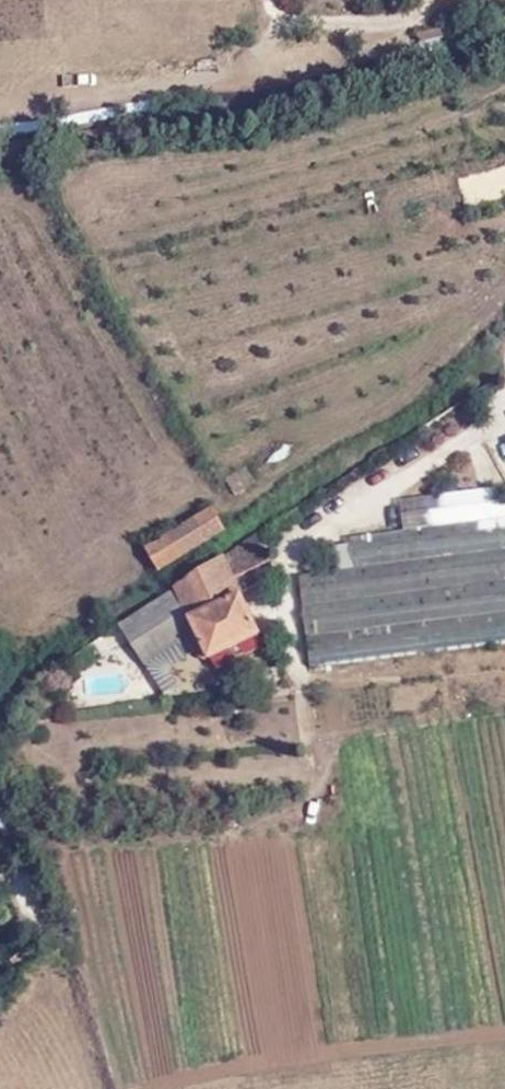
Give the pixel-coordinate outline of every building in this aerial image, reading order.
[(457,0),(439,0),(451,9),(457,0)] [(301,673),(504,649),(504,528),(485,492),(394,513),(396,544),(342,549),(343,578),(293,582),(301,673)] [(135,553),(146,577),(211,541),(198,518),(135,553)] [(252,544),(261,556),(294,536),(286,522),(252,544)] [(161,602),(186,661),(195,655),(201,669),(251,646),(228,592),(260,576),(246,544),(161,602)] [(161,602),(110,637),(141,686),(186,661),(161,602)]
